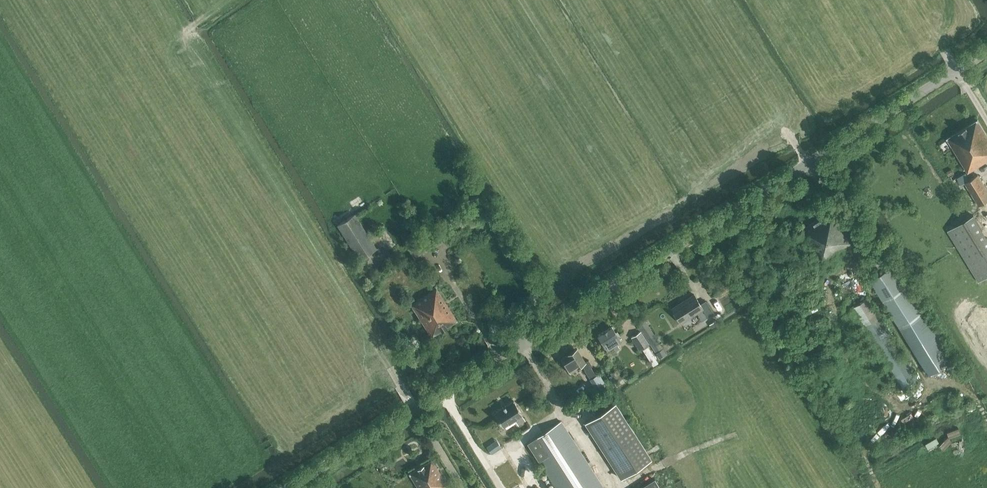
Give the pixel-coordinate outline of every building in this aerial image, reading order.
[(986,161),(986,134),(978,119),(947,138),(968,173),(986,161)] [(967,171),(959,176),(963,183),(971,178),(967,171)] [(986,201),(986,189),(978,174),(964,183),(979,206),(986,201)] [(801,230),(822,263),(846,249),(845,248),(854,242),(833,209),(801,230)] [(377,248),(355,213),(337,225),(359,259),(377,248)] [(979,282),(986,277),(986,236),(974,214),(948,231),(979,282)] [(864,259),(873,273),(886,265),(877,251),(864,259)] [(898,264),(871,280),(930,375),(956,359),(898,264)] [(432,336),(457,320),(436,287),(411,304),(432,336)] [(672,308),(681,323),(703,309),(708,317),(714,313),(706,300),(700,304),(694,294),(672,308)] [(852,308),(895,377),(903,390),(920,379),(869,297),(852,308)] [(598,335),(607,350),(613,347),(616,351),(620,348),(617,344),(622,342),(612,326),(598,335)] [(656,352),(663,347),(649,326),(642,330),(656,352)] [(639,349),(649,344),(640,331),(631,337),(639,349)] [(658,362),(648,346),(643,349),(652,365),(658,362)] [(589,377),(595,373),(590,366),(592,365),(588,359),(585,361),(577,348),(561,358),(570,373),(576,369),(576,368),(582,364),(585,369),(584,369),(589,377)] [(664,348),(657,353),(660,358),(668,354),(664,348)] [(611,374),(614,380),(616,382),(622,378),(619,374),(618,373),(617,372),(616,372),(615,372),(614,372),(613,372),(612,372),(612,373),(611,373),(611,374)] [(597,374),(590,379),(594,384),(601,380),(597,374)] [(494,413),(503,427),(515,419),(518,424),(525,420),(522,415),(523,414),(514,400),(494,413)] [(615,403),(585,423),(621,478),(651,459),(615,403)] [(527,443),(556,487),(604,487),(561,422),(527,443)] [(487,447),(491,453),(496,450),(492,443),(487,447)] [(448,486),(432,460),(409,474),(418,487),(445,487),(448,486)] [(655,478),(639,487),(661,487),(655,478)]
